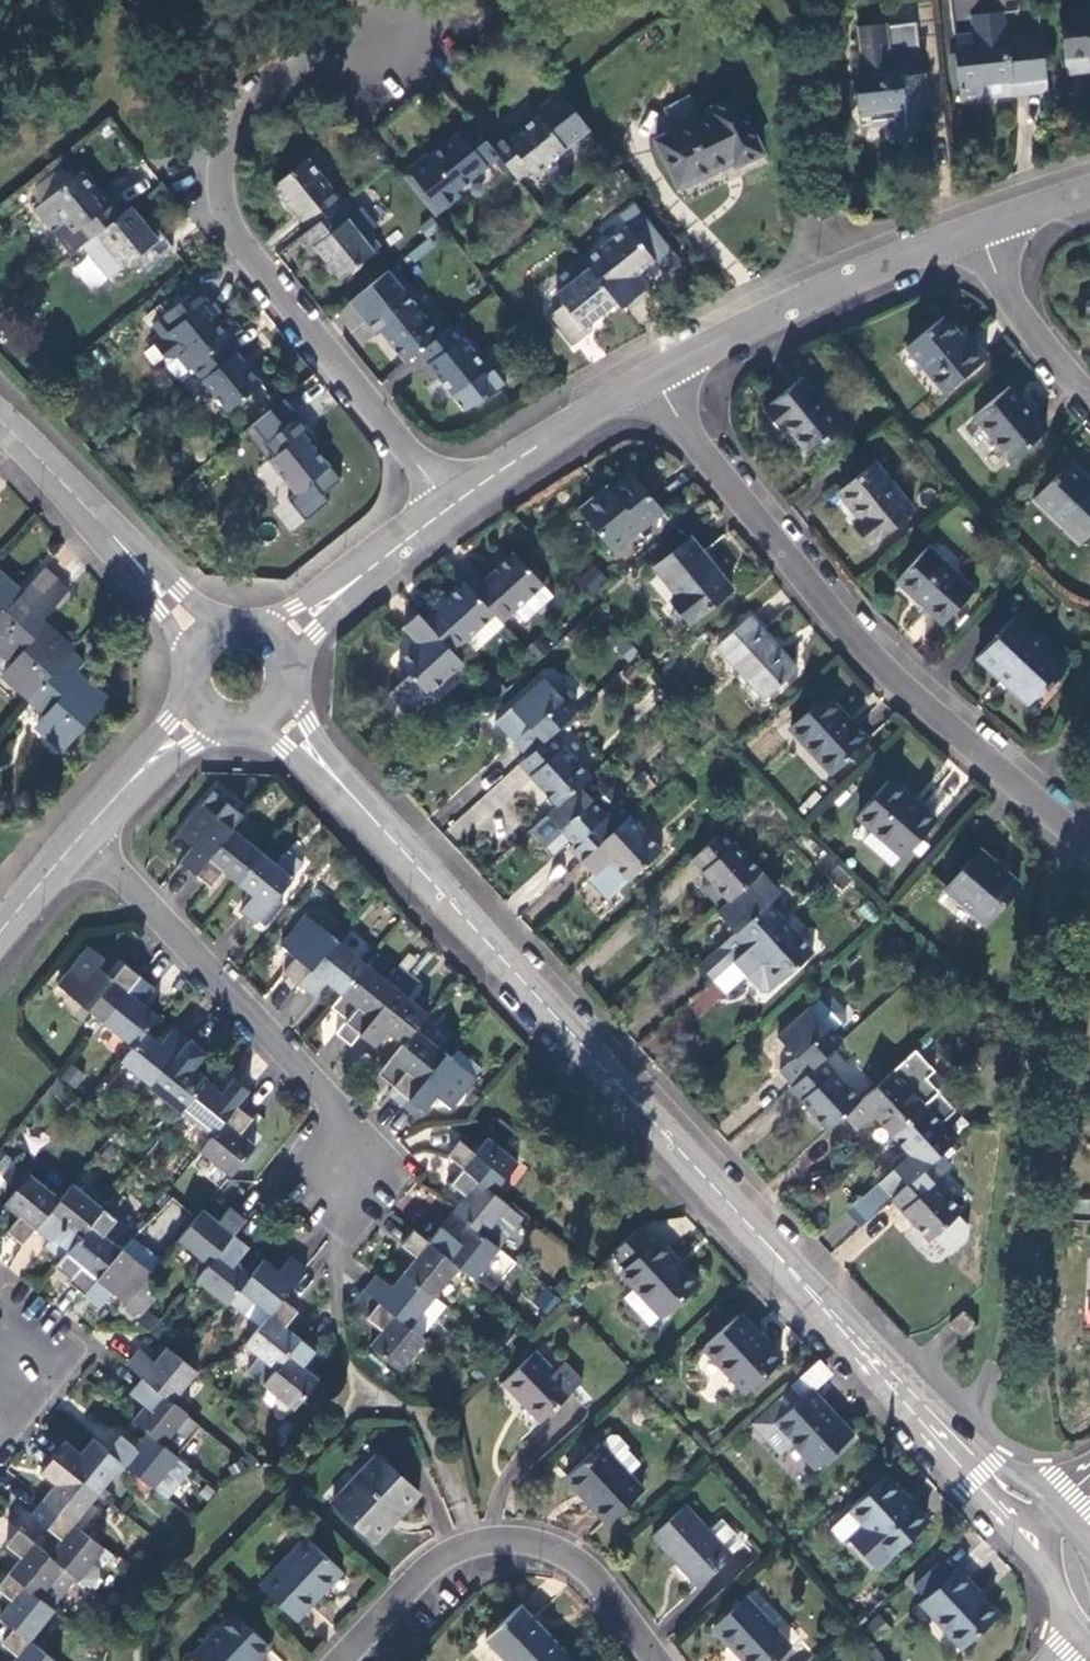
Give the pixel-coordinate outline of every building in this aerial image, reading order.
[(959,100),(1010,94),(1008,81),(1027,79),(1025,59),(1042,57),(1039,32),(1005,37),(1002,11),(1017,9),(1016,0),(947,0),(959,100)] [(1063,60),(1087,58),(1089,61),(1089,9),(1089,7),(1086,7),(1058,11),(1063,60)] [(883,21),(855,25),(858,58),(862,58),(863,73),(855,73),(856,91),(853,91),(855,114),(879,112),(883,134),(889,138),(900,138),(904,131),(904,125),(919,124),(917,99),(925,99),(919,51),(917,52),(912,21),(883,24),(883,21)] [(1010,94),(1046,89),(1042,57),(1025,59),(1027,79),(1008,81),(1010,94)] [(1089,61),(1087,58),(1063,60),(1066,80),(1089,76),(1089,73),(1089,61)] [(500,135),(487,145),(496,157),(515,180),(527,170),(531,174),(587,129),(556,91),(536,107),(534,115),(504,139),(500,135)] [(655,139),(678,189),(733,163),(735,165),(762,153),(736,97),(708,109),(710,112),(655,139)] [(452,191),(496,157),(487,145),(469,123),(426,156),(424,153),(407,167),(406,174),(433,207),(439,210),(457,196),(452,191)] [(270,186),(304,230),(339,203),(304,159),(270,186)] [(76,228),(86,240),(120,213),(109,200),(105,203),(78,172),(33,209),(50,231),(62,221),(70,231),(76,228)] [(406,174),(401,179),(431,216),(439,210),(433,207),(406,174)] [(351,215),(341,201),(339,203),(304,230),(294,239),(308,256),(313,252),(336,280),(377,247),(367,234),(360,239),(346,220),(351,215)] [(151,233),(129,206),(120,213),(86,240),(80,245),(107,277),(131,259),(141,271),(170,246),(156,229),(151,233)] [(59,242),(70,231),(62,221),(50,231),(59,242)] [(623,226),(580,261),(608,297),(652,260),(623,226)] [(585,325),(613,303),(608,297),(580,261),(566,271),(571,279),(551,295),(560,305),(549,315),(572,344),(589,330),(585,325)] [(176,357),(187,371),(190,368),(224,341),(238,329),(221,311),(219,313),(211,320),(201,307),(206,304),(196,290),(150,325),(160,337),(152,344),(164,359),(173,359),(176,357)] [(377,333),(402,363),(414,353),(436,336),(411,305),(406,308),(397,296),(361,324),(372,337),(377,333)] [(211,302),(206,304),(201,307),(211,320),(219,313),(211,302)] [(942,391),(984,356),(968,338),(964,341),(942,316),(905,348),(942,391)] [(485,370),(448,326),(436,336),(414,353),(450,396),(485,370)] [(259,386),(224,341),(190,368),(225,412),(259,386)] [(167,369),(176,380),(187,371),(176,357),(173,359),(167,369)] [(487,367),(485,370),(450,396),(461,411),(503,387),(487,367)] [(842,424),(802,374),(767,403),(769,406),(762,411),(776,429),(784,424),(806,453),(842,424)] [(1043,429),(1008,387),(973,416),(1008,458),(1043,429)] [(296,418),(261,447),(269,459),(266,462),(281,482),(275,487),(286,500),(326,467),(303,435),(306,432),(296,418)] [(1067,460),(1032,496),(1078,542),(1089,530),(1089,485),(1067,460)] [(911,509),(874,462),(838,491),(859,518),(853,523),(869,543),(911,509)] [(612,550),(660,512),(630,474),(603,495),(599,490),(578,509),(612,550)] [(728,588),(688,538),(652,567),(675,594),(668,601),(686,623),(728,588)] [(970,590),(924,547),(887,588),(933,631),(970,590)] [(513,555),(471,592),(493,617),(499,625),(513,612),(541,586),(513,555)] [(593,593),(606,575),(590,563),(577,581),(593,593)] [(5,642),(58,583),(47,572),(21,600),(0,581),(0,638),(5,642)] [(33,700),(72,656),(39,628),(70,594),(58,583),(5,642),(0,647),(0,649),(16,664),(5,676),(33,700)] [(464,584),(423,622),(452,654),(465,642),(493,617),(471,592),(464,584)] [(552,598),(541,586),(513,612),(523,624),(552,598)] [(427,697),(461,664),(452,654),(423,622),(418,616),(402,630),(417,646),(397,664),(427,697)] [(1011,616),(976,655),(1036,710),(1057,689),(1053,684),(1062,675),(1053,665),(1058,660),(1011,616)] [(474,652),(502,628),(499,625),(493,617),(465,642),(474,652)] [(794,669),(747,617),(714,646),(762,698),(794,669)] [(5,676),(16,664),(0,649),(0,671),(5,676)] [(84,666),(72,656),(33,700),(50,715),(40,728),(68,753),(106,709),(73,679),(84,666)] [(512,746),(525,760),(549,738),(574,715),(545,681),(512,712),(528,731),(512,746)] [(863,741),(823,697),(796,721),(792,717),(785,723),(829,772),(863,741)] [(516,768),(555,809),(578,788),(587,779),(549,738),(525,760),(516,768)] [(932,820),(884,779),(855,815),(870,828),(899,853),(902,855),(932,820)] [(569,852),(579,863),(627,819),(615,808),(603,818),(578,788),(555,809),(545,818),(572,849),(569,852)] [(184,859),(199,872),(235,826),(204,802),(180,831),(196,843),(184,859)] [(660,855),(627,818),(627,819),(579,863),(592,878),(610,864),(627,884),(660,855)] [(225,868),(241,881),(266,850),(235,826),(199,872),(214,884),(225,868)] [(889,866),(899,853),(870,828),(860,840),(889,866)] [(760,875),(722,832),(690,862),(709,882),(725,900),(729,903),(749,885),(760,875)] [(279,861),(266,850),(241,881),(257,893),(245,909),(258,920),(261,917),(268,922),(285,901),(279,896),(307,861),(291,849),(279,861)] [(978,850),(943,889),(981,923),(1017,885),(978,850)] [(717,907),(725,900),(709,882),(701,890),(717,907)] [(698,967),(711,983),(731,964),(780,919),(749,885),(729,903),(716,915),(734,936),(698,967)] [(288,970),(303,982),(339,937),(309,912),(285,942),(300,954),(288,970)] [(812,955),(780,919),(731,964),(760,995),(767,995),(812,955)] [(329,980),(345,991),(370,962),(339,937),(303,982),(318,994),(329,980)] [(61,981),(107,1019),(143,974),(128,961),(115,976),(101,964),(107,956),(92,944),(61,981)] [(340,1030),(354,1042),(363,1031),(413,972),(402,964),(390,978),(370,962),(345,991),(334,1005),(350,1018),(340,1030)] [(391,1029),(406,1041),(418,1027),(431,1011),(410,995),(422,980),(413,972),(363,1031),(378,1043),(391,1029)] [(107,1019),(137,1044),(150,1029),(161,1014),(146,1002),(159,986),(143,974),(107,1019)] [(685,997),(694,1015),(722,1001),(713,983),(685,997)] [(820,1001),(807,1012),(830,1036),(842,1025),(842,1016),(828,1001),(820,1001)] [(777,1076),(791,1090),(819,1063),(838,1045),(830,1036),(807,1012),(807,1011),(776,1041),(794,1061),(777,1076)] [(125,1060),(155,1083),(191,1038),(176,1026),(165,1040),(150,1029),(137,1044),(125,1060)] [(406,1041),(381,1071),(396,1083),(391,1089),(406,1102),(412,1095),(449,1051),(418,1027),(406,1041)] [(155,1083),(185,1108),(209,1077),(194,1065),(206,1049),(191,1038),(155,1083)] [(459,1046),(452,1054),(477,1075),(484,1066),(459,1046)] [(452,1054),(449,1051),(412,1095),(406,1102),(419,1112),(424,1106),(427,1108),(438,1094),(453,1105),(478,1075),(477,1075),(452,1054)] [(788,1092),(826,1133),(843,1118),(858,1104),(819,1063),(791,1090),(788,1092)] [(69,1064),(60,1078),(76,1088),(85,1074),(69,1064)] [(873,1117),(891,1138),(923,1109),(892,1073),(858,1104),(843,1118),(855,1132),(873,1117)] [(185,1108),(217,1132),(239,1104),(252,1087),(237,1075),(224,1090),(209,1077),(185,1108)] [(878,1185),(892,1200),(923,1171),(954,1142),(940,1126),(955,1112),(939,1095),(923,1109),(891,1138),(908,1158),(878,1185)] [(204,1148),(234,1171),(257,1142),(243,1131),(255,1116),(239,1104),(217,1132),(204,1148)] [(463,1139),(451,1154),(465,1166),(496,1191),(522,1161),(491,1136),(478,1151),(463,1139)] [(12,1231),(27,1242),(39,1227),(64,1197),(17,1162),(5,1175),(20,1188),(8,1202),(24,1215),(12,1231)] [(501,1243),(524,1214),(496,1191),(465,1166),(454,1181),(468,1193),(456,1208),(457,1209),(472,1221),(501,1243)] [(959,1213),(923,1171),(892,1200),(890,1201),(926,1242),(959,1213)] [(49,1246),(65,1258),(94,1222),(106,1207),(75,1183),(64,1197),(39,1227),(54,1240),(49,1246)] [(160,1241),(184,1210),(170,1200),(146,1230),(160,1241)] [(182,1236),(213,1261),(237,1231),(249,1216),(234,1204),(222,1219),(206,1207),(200,1214),(182,1236)] [(457,1209),(445,1223),(460,1236),(472,1221),(457,1209)] [(477,1274),(502,1244),(501,1243),(472,1221),(460,1236),(445,1223),(432,1238),(462,1263),(477,1274)] [(73,1281),(88,1293),(124,1248),(94,1222),(65,1258),(59,1266),(75,1279),(73,1281)] [(420,1253),(408,1269),(437,1293),(462,1263),(432,1238),(417,1226),(405,1241),(420,1253)] [(200,1277),(231,1301),(233,1299),(243,1286),(255,1271),(240,1258),(252,1243),(237,1231),(213,1261),(200,1277)] [(649,1244),(636,1231),(612,1255),(625,1267),(620,1272),(634,1287),(660,1315),(662,1318),(696,1286),(652,1240),(649,1244)] [(539,1232),(525,1248),(555,1273),(568,1257),(539,1232)] [(165,1258),(137,1236),(124,1248),(155,1271),(165,1258)] [(155,1271),(124,1248),(88,1293),(102,1304),(114,1289),(131,1302),(131,1306),(138,1312),(142,1312),(145,1314),(159,1297),(159,1285),(150,1277),(155,1271)] [(243,1286),(275,1311),(286,1296),(310,1266),(295,1255),(283,1268),(268,1256),(255,1271),(243,1286)] [(413,1323),(437,1293),(408,1269),(396,1284),(380,1271),(367,1286),(383,1299),(413,1323)] [(233,1299),(264,1324),(275,1311),(243,1286),(233,1299)] [(355,1302),(370,1315),(383,1299),(367,1286),(355,1302)] [(546,1315),(559,1300),(544,1287),(531,1301),(546,1315)] [(650,1325),(660,1315),(634,1287),(622,1298),(650,1325)] [(423,1332),(449,1302),(437,1293),(413,1323),(423,1332)] [(301,1308),(286,1296),(275,1311),(264,1324),(250,1341),(264,1354),(252,1368),(267,1381),(304,1336),(289,1323),(301,1308)] [(403,1366),(428,1335),(423,1332),(413,1323),(383,1299),(370,1315),(385,1326),(373,1342),(403,1366)] [(962,1308),(948,1322),(961,1335),(975,1323),(962,1308)] [(779,1361),(738,1315),(703,1346),(745,1391),(779,1361)] [(319,1348),(304,1336),(267,1381),(297,1406),(322,1375),(307,1363),(319,1348)] [(175,1399),(201,1368),(186,1357),(171,1345),(158,1359),(144,1347),(131,1363),(146,1375),(175,1399)] [(533,1352),(502,1383),(540,1423),(572,1392),(553,1373),(533,1352)] [(581,1382),(563,1363),(553,1373),(572,1392),(581,1382)] [(179,1453),(202,1424),(190,1413),(191,1412),(175,1399),(146,1375),(133,1390),(148,1402),(136,1418),(151,1431),(166,1443),(179,1453)] [(800,1399),(790,1388),(763,1412),(774,1423),(792,1443),(816,1469),(851,1438),(808,1392),(800,1399)] [(763,1412),(750,1425),(779,1456),(792,1443),(774,1423),(763,1412)] [(171,1497),(195,1467),(179,1453),(166,1443),(151,1431),(139,1445),(124,1433),(111,1448),(126,1460),(171,1497)] [(70,1439),(57,1454),(102,1491),(126,1460),(111,1448),(97,1436),(84,1451),(70,1439)] [(611,1437),(601,1447),(629,1477),(640,1467),(627,1453),(629,1451),(617,1439),(611,1437)] [(601,1447),(600,1446),(566,1476),(608,1522),(642,1492),(629,1477),(601,1447)] [(797,1476),(808,1467),(792,1448),(781,1457),(797,1476)] [(77,1523),(102,1491),(57,1454),(45,1469),(60,1481),(46,1497),(48,1499),(77,1523)] [(377,1454),(335,1500),(377,1539),(420,1494),(377,1454)] [(925,1525),(885,1479),(850,1510),(864,1526),(891,1556),(925,1525)] [(98,1558),(107,1548),(77,1523),(48,1499),(36,1512),(64,1537),(52,1552),(83,1578),(94,1587),(103,1575),(104,1564),(98,1558)] [(709,1535),(684,1508),(651,1538),(697,1589),(730,1558),(709,1535)] [(721,1524),(709,1535),(730,1558),(743,1548),(721,1524)] [(891,1556),(864,1526),(854,1534),(853,1547),(874,1571),(891,1556)] [(25,1554),(12,1570),(58,1608),(83,1578),(52,1552),(22,1527),(11,1542),(25,1554)] [(306,1538),(262,1586),(298,1619),(342,1572),(306,1538)] [(33,1638),(58,1608),(12,1570),(1,1585),(16,1598),(3,1614),(18,1626),(33,1638)] [(997,1618),(955,1572),(921,1602),(963,1649),(997,1618)] [(744,1599),(713,1630),(742,1660),(773,1660),(789,1646),(744,1599)] [(520,1608),(486,1641),(505,1660),(570,1660),(520,1608)] [(234,1614),(191,1660),(186,1655),(180,1660),(254,1660),(268,1646),(234,1614)] [(33,1638),(18,1626),(6,1641),(21,1654),(15,1660),(60,1660),(33,1638)]
